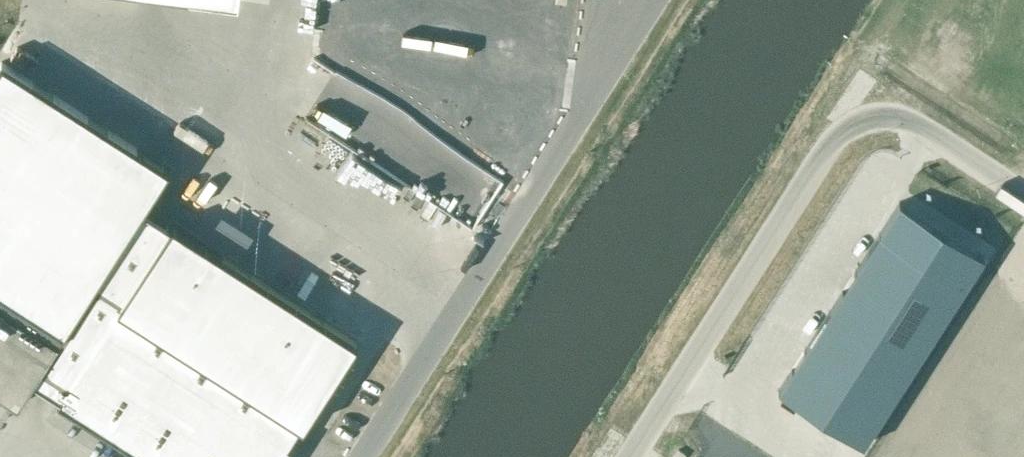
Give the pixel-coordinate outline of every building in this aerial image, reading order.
[(32,381),(60,398),(57,402),(144,456),(283,456),(290,446),(287,444),(299,424),(303,426),(357,341),(171,223),(169,226),(142,209),(168,168),(1,61),(0,62),(0,392),(18,403),(32,381)] [(189,194),(179,218),(209,232),(220,208),(189,194)] [(862,444),(981,259),(983,255),(980,253),(978,257),(899,206),(901,203),(897,200),(895,204),(776,389),(862,444)] [(109,450),(95,444),(101,431),(69,417),(60,437),(104,456),(106,456),(109,450)]
